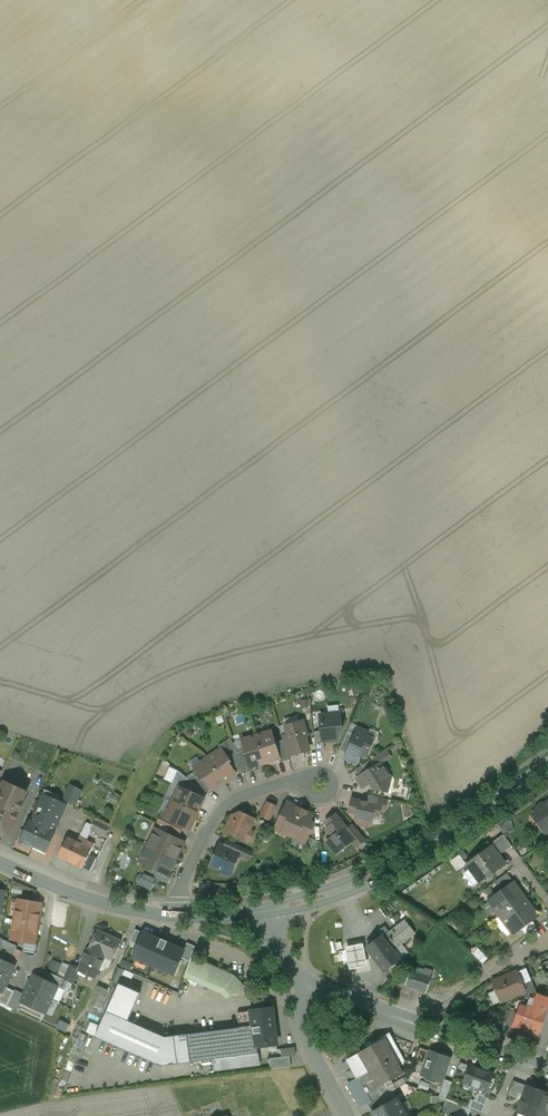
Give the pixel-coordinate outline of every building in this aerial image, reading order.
[(340,713),(320,715),(322,731),(323,741),(324,741),(337,739),(342,727),(340,713)] [(303,721),(286,726),(289,734),(295,753),(295,754),(310,750),(305,736),(307,735),(303,721)] [(369,732),(358,728),(355,735),(347,753),(347,754),(345,758),(356,763),(360,753),(367,756),(373,740),(366,737),(369,732)] [(275,742),(272,731),(257,736),(265,762),(279,758),(280,758),(275,742)] [(322,731),(314,731),(316,749),(325,748),(324,741),(323,741),(322,731)] [(348,732),(340,750),(347,753),(355,735),(348,732)] [(295,753),(289,734),(283,736),(284,740),(289,755),(295,753)] [(257,736),(242,740),(245,750),(250,767),(251,767),(265,762),(257,736)] [(284,740),(275,742),(280,758),(279,758),(281,762),(290,759),(289,755),(284,740)] [(236,750),(227,756),(230,761),(229,762),(236,773),(241,769),(236,750)] [(245,750),(237,753),(236,750),(241,769),(243,774),(252,771),(251,767),(250,767),(245,750)] [(227,756),(224,751),(219,755),(217,752),(208,758),(224,782),(236,773),(229,762),(230,761),(227,756)] [(224,782),(208,758),(199,764),(201,767),(196,770),(199,775),(203,780),(204,779),(211,789),(212,790),(224,782)] [(373,758),(356,769),(361,776),(378,765),(373,758)] [(361,776),(357,778),(363,787),(370,783),(374,788),(388,792),(391,778),(381,763),(378,765),(361,776)] [(191,780),(178,770),(172,784),(180,788),(180,787),(189,792),(194,783),(191,780)] [(199,775),(191,780),(194,783),(206,793),(211,789),(204,779),(203,780),(199,775)] [(5,782),(0,791),(0,801),(0,802),(0,829),(10,833),(24,803),(22,802),(27,792),(5,782)] [(82,791),(71,786),(64,800),(76,805),(82,791)] [(189,792),(180,787),(180,788),(173,802),(197,814),(204,800),(195,796),(196,795),(189,792)] [(66,805),(44,795),(32,821),(54,832),(66,805)] [(387,799),(380,797),(378,805),(381,806),(385,807),(387,799)] [(378,805),(352,799),(350,811),(357,812),(356,819),(359,819),(358,823),(368,825),(372,822),(374,813),(379,814),(381,806),(378,805)] [(546,803),(545,806),(536,813),(542,820),(540,821),(540,825),(544,831),(547,831),(547,801),(546,803)] [(197,814),(173,802),(166,817),(166,818),(179,824),(190,829),(197,814)] [(277,807),(268,802),(262,815),(271,820),(277,807)] [(293,808),(286,805),(276,826),(282,829),(282,831),(290,835),(303,809),(294,805),(293,808)] [(314,814),(303,809),(290,835),(299,839),(300,837),(307,840),(314,824),(310,822),(314,814)] [(240,812),(234,815),(226,831),(244,840),(254,819),(240,812)] [(179,824),(166,818),(166,817),(162,815),(158,823),(168,828),(176,831),(179,824)] [(348,829),(336,815),(327,822),(331,826),(327,829),(334,836),(328,842),(334,850),(343,843),(346,846),(352,841),(355,838),(348,829)] [(110,826),(96,819),(93,826),(87,823),(85,827),(105,836),(110,826)] [(32,821),(30,821),(21,842),(33,848),(34,845),(46,851),(55,832),(54,832),(32,821)] [(366,840),(353,825),(348,829),(355,838),(352,841),(357,847),(366,840)] [(176,831),(168,828),(166,833),(178,839),(181,833),(176,831)] [(78,841),(68,837),(59,856),(83,868),(83,867),(89,855),(94,844),(87,840),(91,832),(83,829),(78,841)] [(166,833),(158,830),(155,836),(150,838),(151,841),(149,845),(176,858),(184,842),(178,839),(166,833)] [(504,834),(491,844),(492,846),(492,845),(500,855),(512,846),(504,834)] [(255,852),(237,844),(234,851),(240,854),(239,855),(252,860),(255,852)] [(176,858),(149,845),(147,849),(144,850),(146,856),(143,862),(158,869),(162,871),(169,874),(176,858)] [(234,851),(219,845),(211,864),(223,870),(228,868),(233,870),(239,855),(240,854),(234,851)] [(492,846),(466,864),(480,883),(506,863),(500,855),(492,845),(492,846)] [(89,855),(83,867),(91,871),(97,859),(89,855)] [(507,872),(495,882),(502,892),(515,883),(507,872)] [(141,885),(154,889),(158,878),(144,874),(141,885)] [(502,892),(490,901),(500,915),(501,914),(525,897),(515,883),(502,892)] [(525,897),(501,914),(513,930),(513,931),(520,926),(537,913),(525,897)] [(41,904),(22,900),(21,904),(17,907),(15,919),(38,923),(41,904)] [(38,923),(15,919),(13,931),(16,935),(15,940),(35,943),(38,923)] [(405,920),(382,937),(393,951),(415,933),(405,920)] [(520,926),(513,931),(513,930),(505,936),(511,944),(525,934),(520,926)] [(122,940),(98,929),(89,949),(105,956),(113,960),(122,940)] [(138,945),(143,933),(135,930),(130,942),(138,945)] [(134,954),(145,959),(143,962),(163,970),(164,968),(175,973),(181,958),(184,951),(184,950),(167,943),(168,942),(161,939),(161,940),(144,932),(143,933),(138,945),(134,954)] [(382,937),(368,947),(385,970),(399,960),(393,951),(382,937)] [(18,946),(3,939),(1,949),(7,952),(13,955),(18,946)] [(187,943),(184,950),(184,951),(181,958),(190,962),(195,947),(187,943)] [(363,944),(345,948),(350,970),(368,966),(363,944)] [(89,949),(87,952),(86,952),(82,961),(83,961),(79,969),(78,972),(78,973),(84,975),(86,974),(87,973),(95,977),(105,956),(89,949)] [(0,958),(0,975),(8,979),(15,965),(3,960),(0,958)] [(214,967),(191,958),(187,971),(209,980),(214,967)] [(79,969),(71,965),(64,979),(69,981),(73,983),(78,973),(78,972),(79,969)] [(214,967),(209,980),(226,988),(231,993),(247,990),(234,976),(214,967)] [(428,974),(424,972),(423,975),(411,971),(406,985),(426,992),(431,978),(427,976),(428,974)] [(64,979),(51,972),(47,981),(58,986),(65,990),(69,981),(64,979)] [(516,972),(494,982),(502,1000),(523,991),(524,991),(521,984),(516,972)] [(0,975),(0,992),(1,992),(2,993),(5,986),(8,979),(0,975)] [(47,981),(34,975),(28,988),(52,999),(58,986),(47,981)] [(531,979),(521,984),(524,991),(523,991),(526,997),(537,993),(531,979)] [(128,1021),(141,993),(119,984),(106,1012),(128,1021)] [(5,986),(2,993),(1,992),(0,995),(0,1002),(8,1006),(15,991),(5,986)] [(98,986),(90,1004),(100,1008),(108,990),(98,986)] [(52,999),(28,988),(22,1002),(43,1012),(46,1007),(49,1006),(52,999)] [(528,1004),(527,1008),(521,1006),(514,1026),(538,1035),(545,1015),(547,1011),(546,1011),(547,1004),(547,998),(538,994),(534,1006),(528,1004)] [(273,1008),(251,1010),(253,1025),(256,1046),(257,1046),(277,1044),(273,1008)] [(516,1012),(510,1010),(505,1022),(512,1025),(516,1012)] [(251,1011),(238,1013),(240,1027),(253,1025),(251,1011)] [(165,1037),(128,1021),(106,1012),(95,1037),(161,1066),(189,1063),(186,1035),(165,1037)] [(240,1027),(186,1035),(189,1063),(214,1059),(258,1053),(257,1046),(256,1046),(253,1025),(240,1027)] [(384,1039),(360,1052),(360,1053),(370,1070),(373,1077),(379,1087),(379,1086),(403,1073),(384,1039)] [(294,1047),(281,1048),(282,1057),(290,1056),(296,1055),(294,1047)] [(450,1058),(431,1051),(425,1067),(428,1068),(425,1077),(441,1083),(450,1058)] [(258,1053),(214,1059),(215,1070),(260,1064),(258,1053)] [(348,1059),(358,1077),(370,1070),(360,1053),(348,1059)] [(282,1057),(270,1058),(271,1069),(291,1066),(290,1056),(282,1057)] [(493,1074),(470,1066),(470,1065),(463,1083),(464,1083),(480,1088),(478,1094),(485,1097),(487,1091),(488,1091),(494,1074),(493,1074)] [(370,1070),(358,1077),(362,1084),(373,1077),(370,1070)] [(415,1072),(411,1083),(419,1086),(424,1076),(415,1072)] [(379,1087),(373,1077),(362,1084),(372,1102),(381,1096),(384,1095),(379,1086),(379,1087)] [(453,1082),(445,1080),(439,1096),(447,1100),(453,1082)] [(525,1084),(514,1080),(508,1095),(517,1098),(519,1092),(525,1094),(528,1087),(527,1086),(525,1085),(525,1084)] [(527,1085),(527,1086),(528,1087),(525,1094),(523,1100),(522,1100),(518,1112),(521,1113),(520,1115),(526,1115),(530,1115),(547,1115),(547,1109),(544,1108),(547,1097),(547,1093),(527,1085)] [(478,1094),(476,1094),(474,1100),(471,1099),(467,1108),(471,1110),(483,1114),(489,1098),(485,1097),(478,1094)] [(381,1096),(372,1102),(368,1104),(373,1112),(386,1105),(381,1096)] [(408,1111),(405,1112),(398,1099),(386,1105),(373,1112),(373,1113),(375,1115),(410,1115),(408,1111)] [(447,1100),(442,1113),(451,1115),(455,1115),(456,1112),(460,1114),(463,1106),(447,1100)] [(463,1106),(460,1114),(456,1112),(455,1115),(469,1115),(471,1110),(467,1108),(463,1106)]
